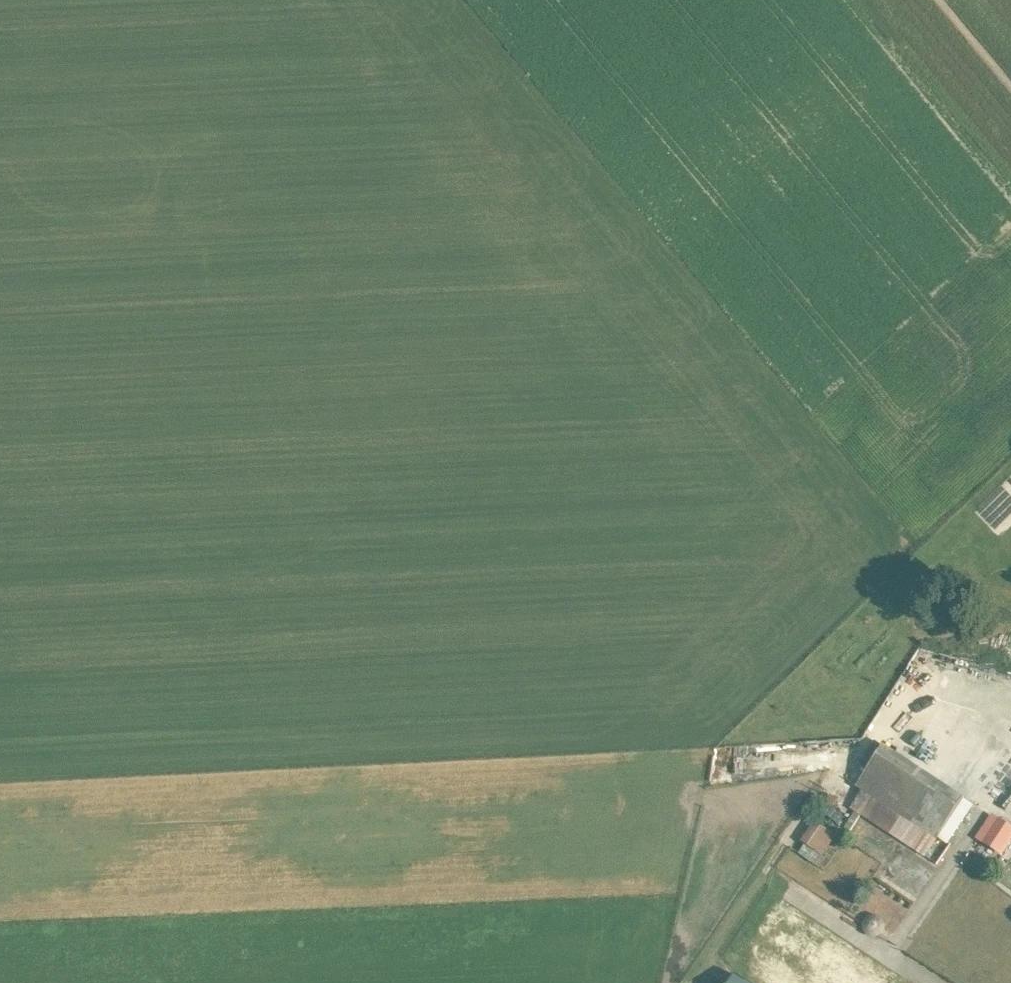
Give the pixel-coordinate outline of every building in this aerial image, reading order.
[(950,843),(975,798),(882,745),(858,788),(865,791),(853,812),(928,855),(938,837),(950,843)] [(1010,841),(1010,822),(990,811),(975,838),(1004,854),(1010,841)] [(816,820),(802,840),(825,855),(839,836),(816,820)] [(781,903),(734,975),(735,976),(730,982),(903,982),(781,903)]
